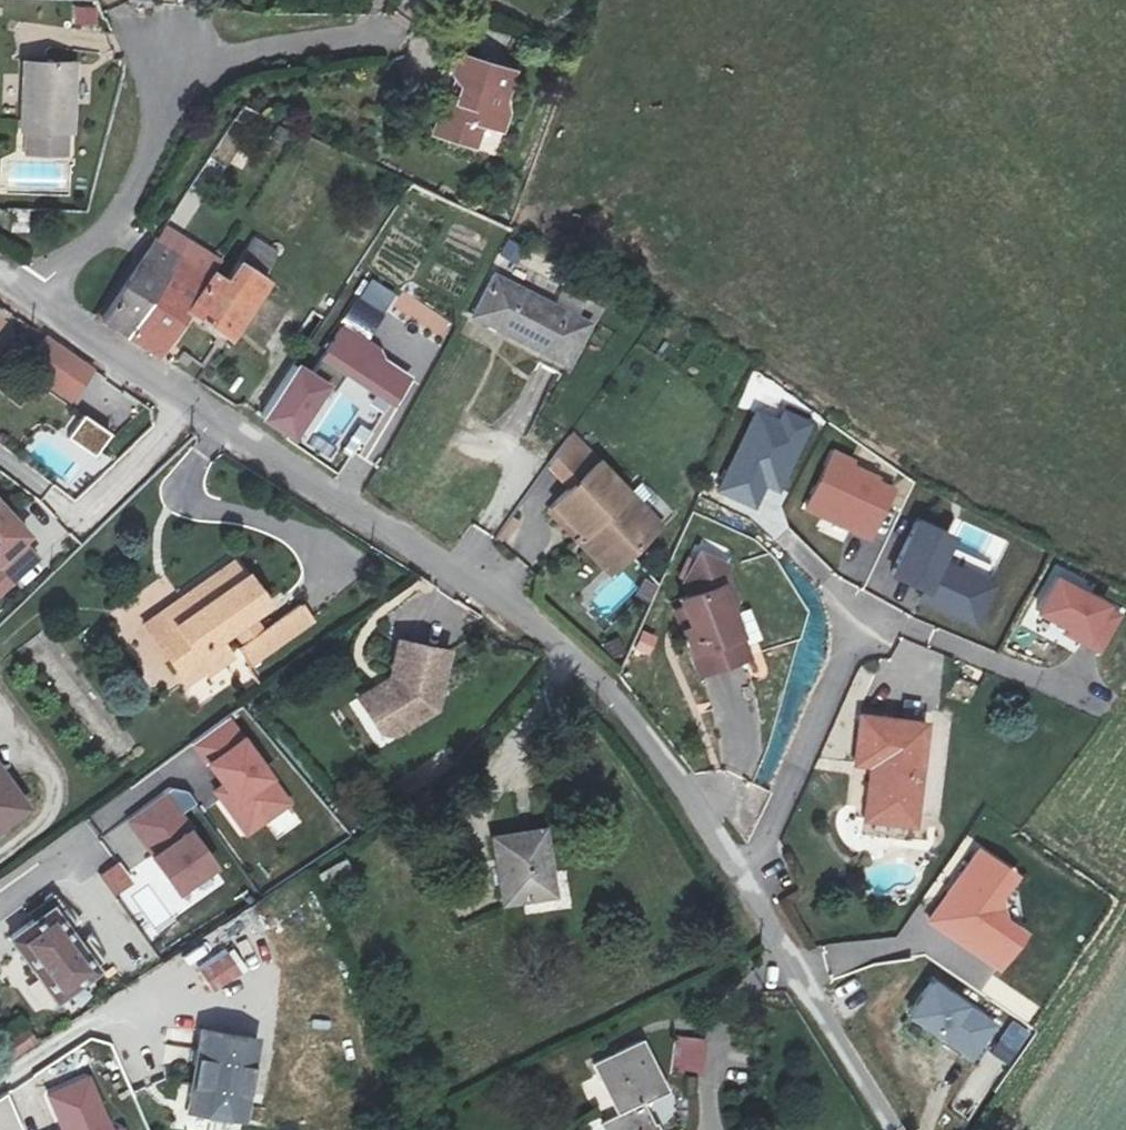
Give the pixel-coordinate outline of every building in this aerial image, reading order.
[(72,7),(73,27),(98,26),(98,6),(72,7)] [(496,124),(514,71),(465,56),(458,74),(465,75),(455,99),(439,94),(428,129),(469,142),(478,118),(496,124)] [(73,63),(19,62),(20,133),(24,132),(68,132),(72,132),(73,63)] [(496,155),(501,134),(484,130),(479,151),(496,155)] [(68,132),(24,132),(24,155),(68,154),(68,132)] [(26,213),(10,213),(10,233),(25,234),(26,213)] [(249,233),(236,261),(264,278),(280,253),(249,233)] [(154,353),(185,309),(212,270),(179,251),(166,270),(123,332),(154,353)] [(96,315),(123,332),(166,270),(138,254),(100,310),(96,315)] [(212,270),(185,309),(227,337),(267,280),(264,278),(236,261),(225,278),(212,270)] [(586,326),(491,279),(472,320),(568,368),(586,326)] [(344,323),(321,362),(396,409),(414,378),(386,361),(383,349),(344,323)] [(78,356),(34,326),(13,350),(55,385),(78,356)] [(301,366),(266,422),(301,445),(334,388),(301,366)] [(779,422),(757,410),(717,493),(757,511),(769,489),(782,494),(818,425),(785,410),(779,422)] [(84,416),(70,438),(98,457),(113,434),(84,416)] [(859,462),(833,449),(803,511),(871,545),(899,491),(882,484),(883,478),(857,468),(859,462)] [(663,521),(605,455),(550,502),(607,567),(663,521)] [(0,500),(0,571),(2,573),(38,538),(0,500)] [(954,540),(920,524),(897,578),(935,596),(932,605),(975,627),(995,589),(985,583),(992,568),(984,565),(997,536),(962,521),(954,540)] [(177,641),(157,656),(173,679),(193,664),(195,667),(218,650),(205,633),(222,621),(230,633),(222,638),(237,659),(307,610),(288,583),(248,613),(238,597),(253,585),(236,562),(220,540),(197,558),(169,579),(181,596),(157,614),(177,641)] [(751,652),(720,576),(665,598),(696,673),(751,652)] [(126,611),(157,656),(177,641),(157,614),(181,596),(169,579),(126,611)] [(1119,614),(1061,581),(1041,620),(1097,651),(1119,614)] [(749,611),(739,615),(752,645),(762,641),(749,611)] [(438,644),(389,634),(381,671),(384,675),(382,682),(370,679),(349,693),(371,725),(403,703),(409,713),(426,701),(438,644)] [(233,717),(192,745),(223,786),(214,793),(247,839),(296,806),(233,717)] [(872,808),(921,813),(929,726),(859,717),(854,767),(875,770),(872,808)] [(16,803),(2,783),(0,784),(0,815),(16,803)] [(200,833),(168,792),(124,823),(180,900),(222,875),(195,835),(200,833)] [(921,813),(872,808),(870,826),(920,830),(921,813)] [(549,884),(539,821),(489,831),(500,892),(549,884)] [(1024,883),(981,849),(925,925),(1003,977),(1034,941),(1012,923),(1009,901),(1024,883)] [(326,887),(354,875),(348,860),(319,872),(326,887)] [(94,970),(48,904),(6,936),(54,1001),(94,970)] [(215,992),(243,972),(226,949),(198,970),(215,992)] [(1000,1027),(935,983),(909,1019),(974,1066),(1000,1027)] [(236,1112),(251,1035),(200,1024),(184,1103),(236,1112)] [(15,1027),(0,1036),(0,1060),(24,1044),(15,1027)] [(705,1073),(706,1038),(674,1037),(673,1072),(705,1073)] [(636,1040),(583,1060),(604,1116),(597,1118),(602,1129),(656,1129),(652,1118),(646,1120),(639,1106),(634,1108),(630,1096),(655,1088),(636,1040)] [(48,1093),(61,1129),(114,1129),(93,1076),(48,1093)]
